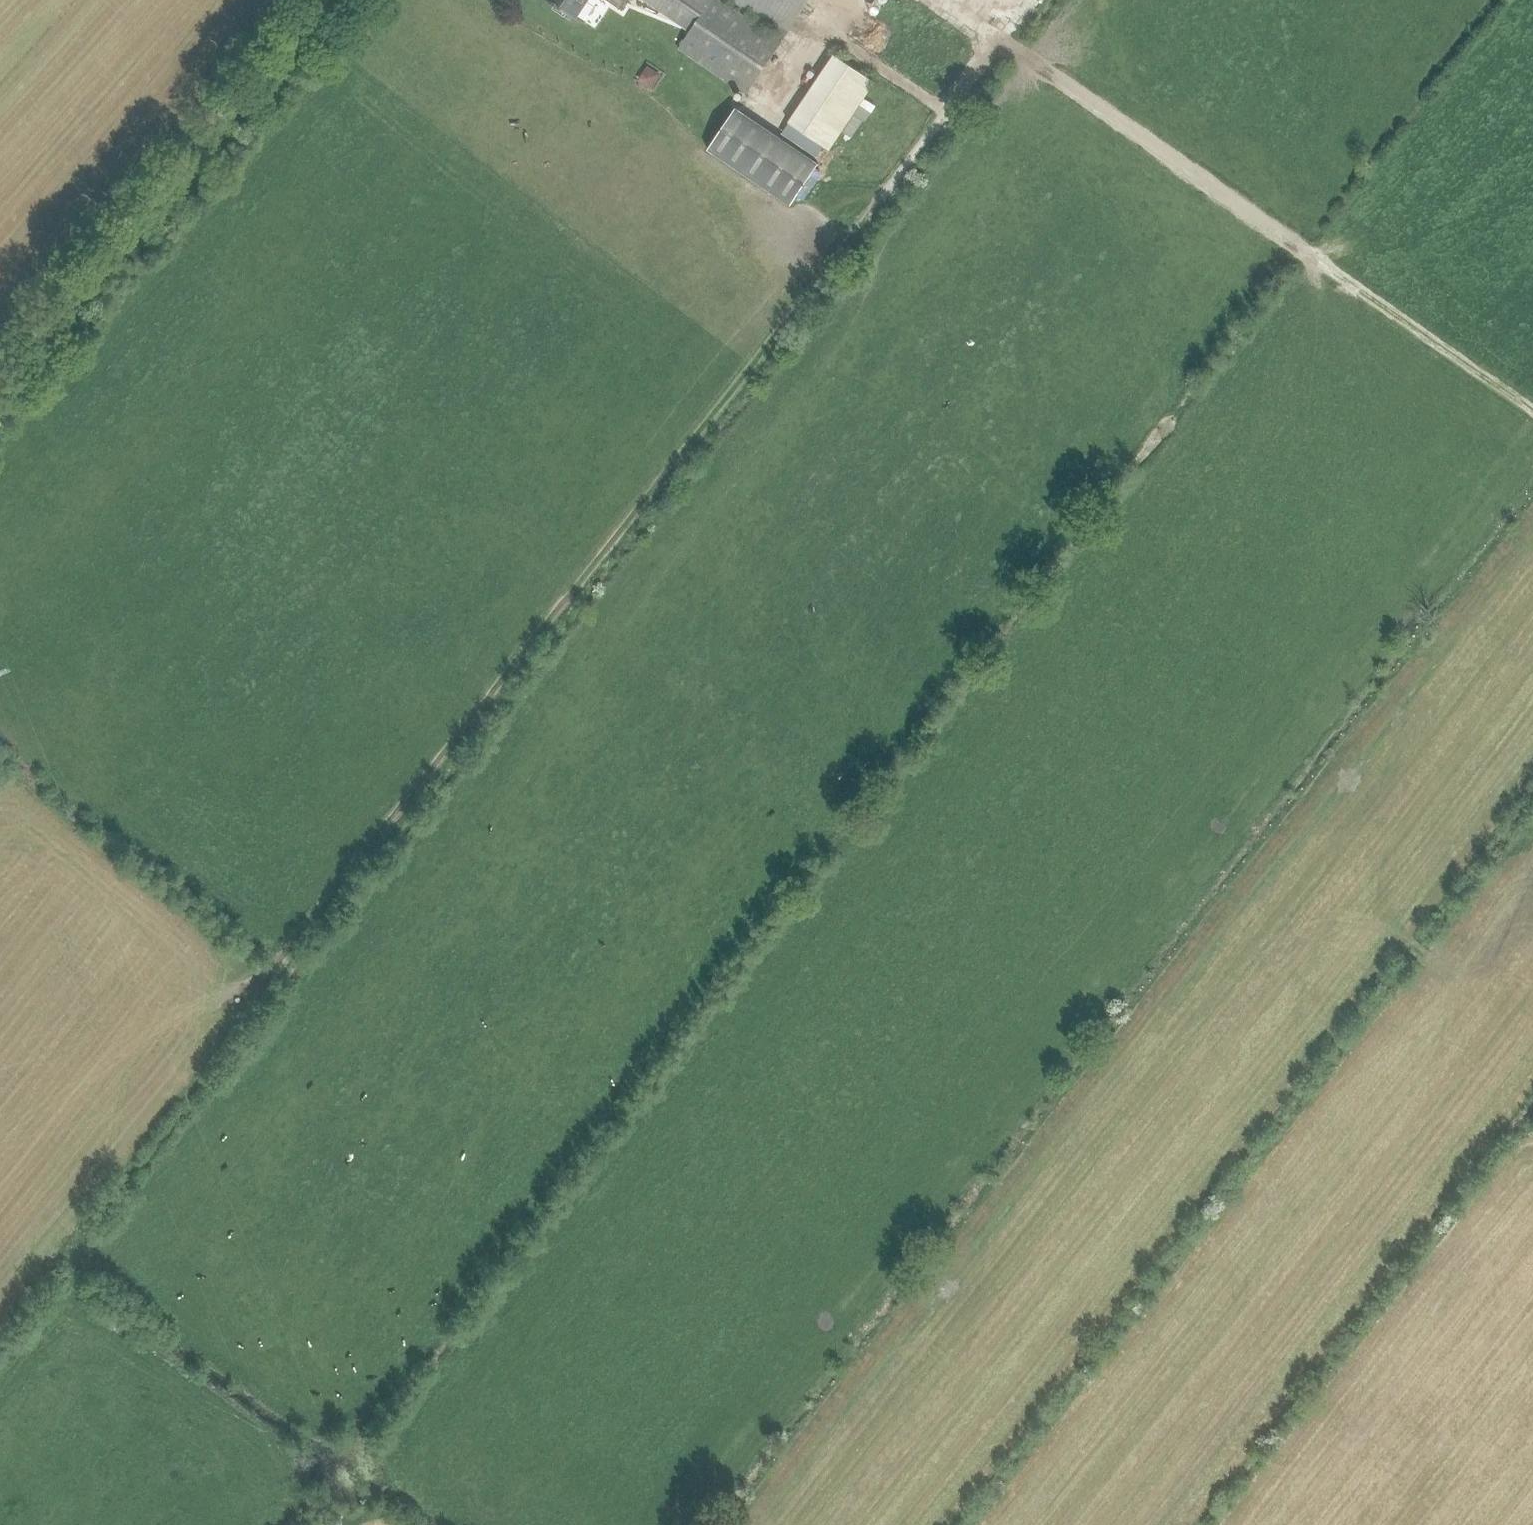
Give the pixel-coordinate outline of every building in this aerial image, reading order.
[(577,17),(588,0),(552,0),(577,17)] [(625,10),(632,0),(610,0),(625,10)] [(692,32),(681,48),(747,93),(781,42),(719,0),(644,0),(692,32)] [(785,36),(810,0),(732,0),(785,36)] [(839,51),(789,133),(823,153),(829,144),(838,150),(882,78),(839,51)] [(644,79),(659,87),(667,72),(652,64),(644,79)] [(735,107),(707,149),(790,206),(819,164),(735,107)]
